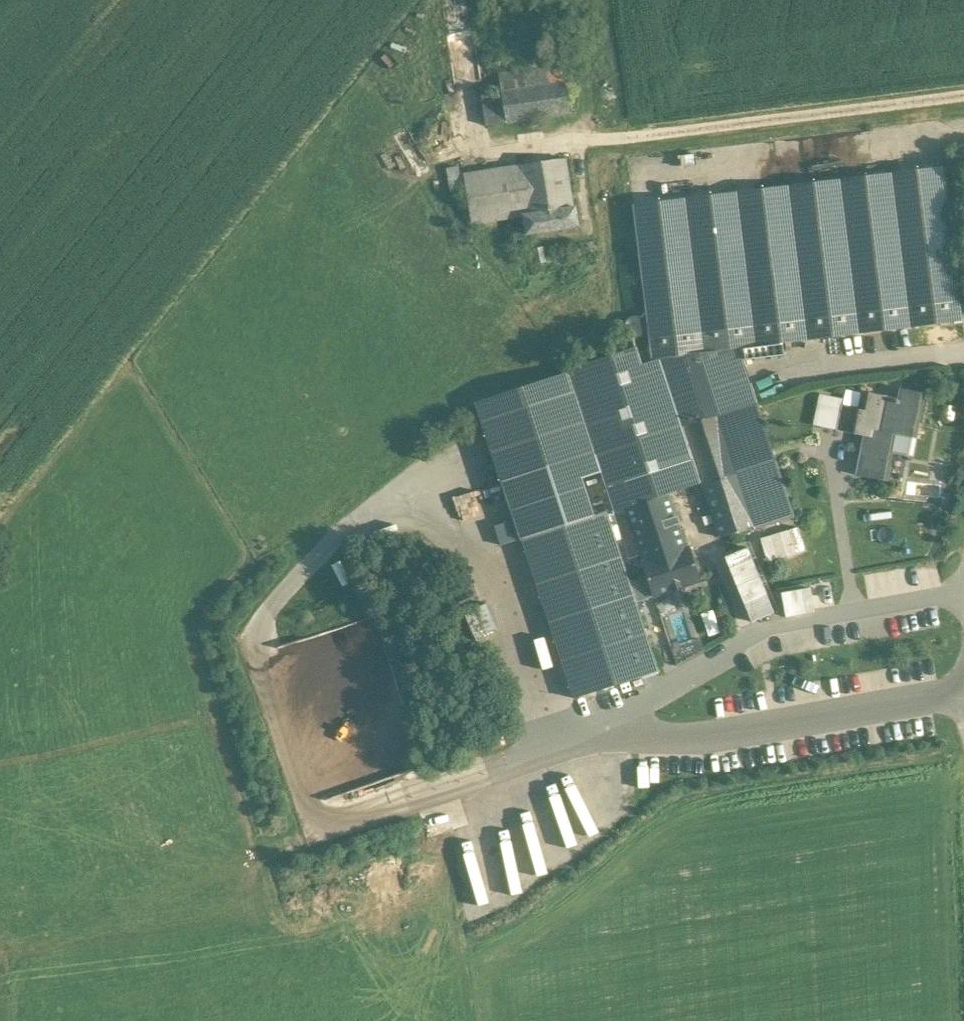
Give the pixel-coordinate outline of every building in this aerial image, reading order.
[(477,11),(443,16),(453,82),(487,77),(477,11)] [(562,66),(523,72),(526,88),(565,82),(562,66)] [(523,72),(499,75),(501,92),(526,88),(523,72)] [(526,88),(501,92),(506,123),(570,114),(565,82),(526,88)] [(501,92),(483,95),(487,126),(506,123),(501,92)] [(472,225),(524,217),(521,199),(572,191),(566,158),(464,174),(472,225)] [(944,168),(634,206),(652,359),(661,358),(740,348),(963,321),(944,168)] [(477,251),(472,225),(464,174),(448,177),(461,254),(477,251)] [(572,191),(521,199),(524,217),(527,235),(579,227),(576,207),(574,207),(572,191)] [(661,358),(642,364),(636,347),(568,369),(569,372),(589,435),(597,458),(601,473),(614,512),(702,483),(683,426),(661,358)] [(740,348),(661,358),(683,426),(684,425),(757,403),(758,402),(740,348)] [(569,372),(476,402),(520,539),(522,538),(544,606),(628,579),(616,540),(623,538),(618,524),(611,527),(606,511),(594,515),(582,479),(601,473),(597,458),(589,435),(569,372)] [(900,399),(867,392),(863,410),(859,409),(855,428),(866,431),(857,475),(887,481),(893,452),(912,456),(925,394),(902,389),(900,399)] [(811,423),(836,427),(841,396),(817,392),(811,423)] [(757,403),(684,425),(721,537),(756,526),(756,529),(794,517),(757,403)] [(859,409),(842,405),(837,430),(854,433),(855,428),(859,409)] [(670,494),(615,512),(618,524),(623,538),(629,558),(641,554),(648,552),(646,545),(682,534),(670,494)] [(764,558),(803,550),(798,527),(760,534),(764,558)] [(682,534),(646,545),(648,552),(641,554),(655,597),(674,590),(674,591),(682,588),(701,582),(689,546),(687,547),(682,534)] [(722,555),(751,621),(773,611),(745,545),(722,555)] [(628,579),(544,606),(574,698),(658,671),(628,579)] [(821,585),(779,590),(782,612),(824,607),(821,585)] [(470,829),(451,833),(461,879),(480,875),(470,829)]
